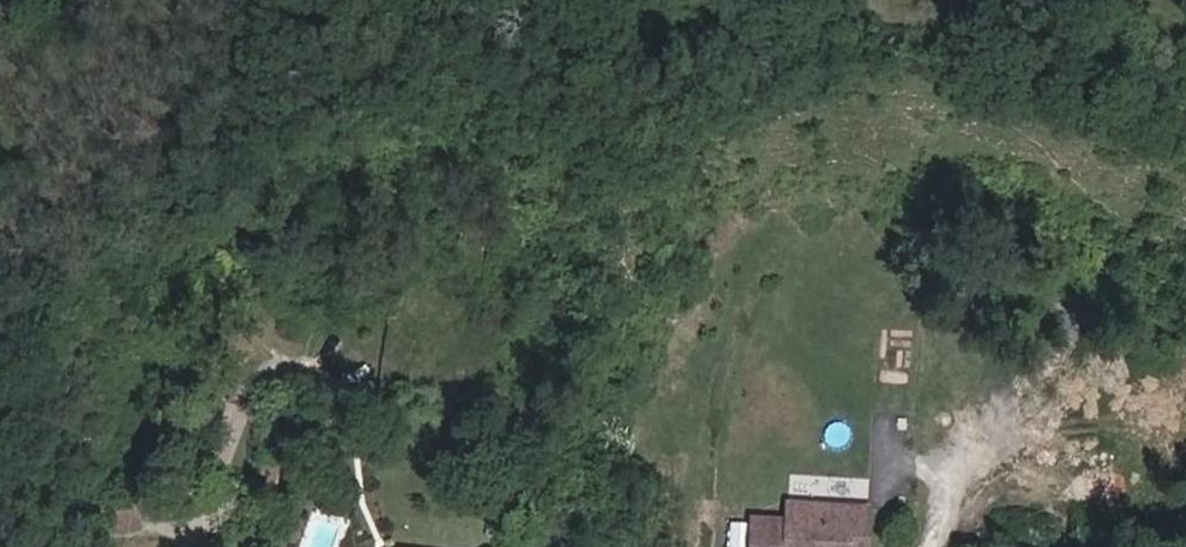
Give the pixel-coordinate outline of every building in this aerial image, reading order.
[(879,506),(801,500),(800,518),(804,523),(810,523),(815,519),(860,522),(859,546),(877,546),(879,506)] [(860,522),(815,519),(810,523),(804,523),(800,518),(764,516),(762,546),(858,546),(860,522)]
